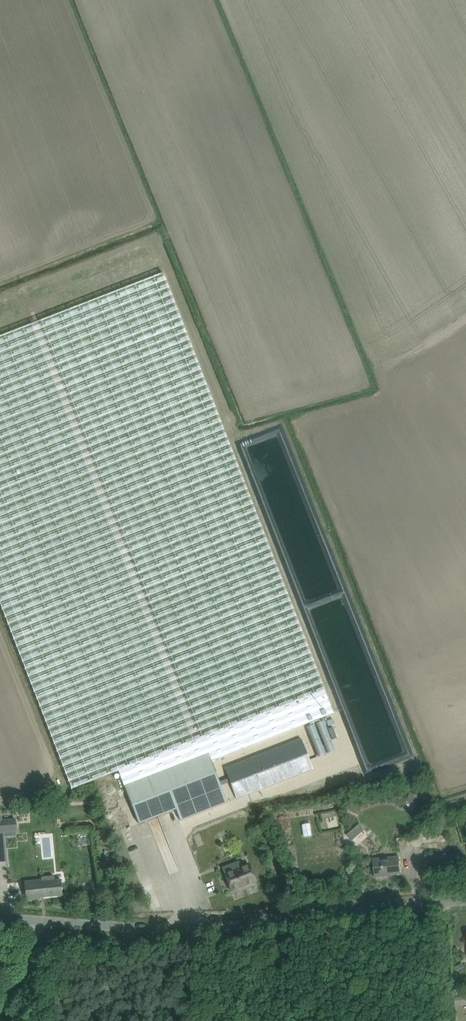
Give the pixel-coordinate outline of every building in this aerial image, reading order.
[(211,761),(333,713),(162,272),(0,335),(0,605),(71,789),(118,771),(138,823),(176,809),(180,820),(227,802),(211,761)] [(332,729),(339,728),(337,721),(331,722),(332,729)] [(312,728),(322,759),(338,754),(328,723),(312,728)] [(313,769),(301,738),(224,768),(236,799),(313,769)] [(4,849),(3,837),(3,832),(16,831),(15,819),(2,820),(1,817),(1,816),(1,818),(0,818),(0,849),(4,849)] [(34,817),(36,858),(56,857),(54,816),(34,817)] [(359,824),(346,835),(351,841),(364,830),(359,824)] [(197,837),(201,848),(207,846),(203,835),(197,837)] [(461,872),(460,853),(425,855),(426,874),(461,872)] [(400,873),(399,857),(374,859),(375,876),(387,875),(387,874),(400,873)] [(224,873),(231,890),(255,881),(248,864),(230,871),(228,866),(222,868),(224,873)] [(62,895),(61,879),(53,880),(53,876),(42,878),(42,880),(24,882),(26,900),(40,898),(40,897),(62,895)] [(208,889),(211,896),(219,893),(215,886),(208,889)]
